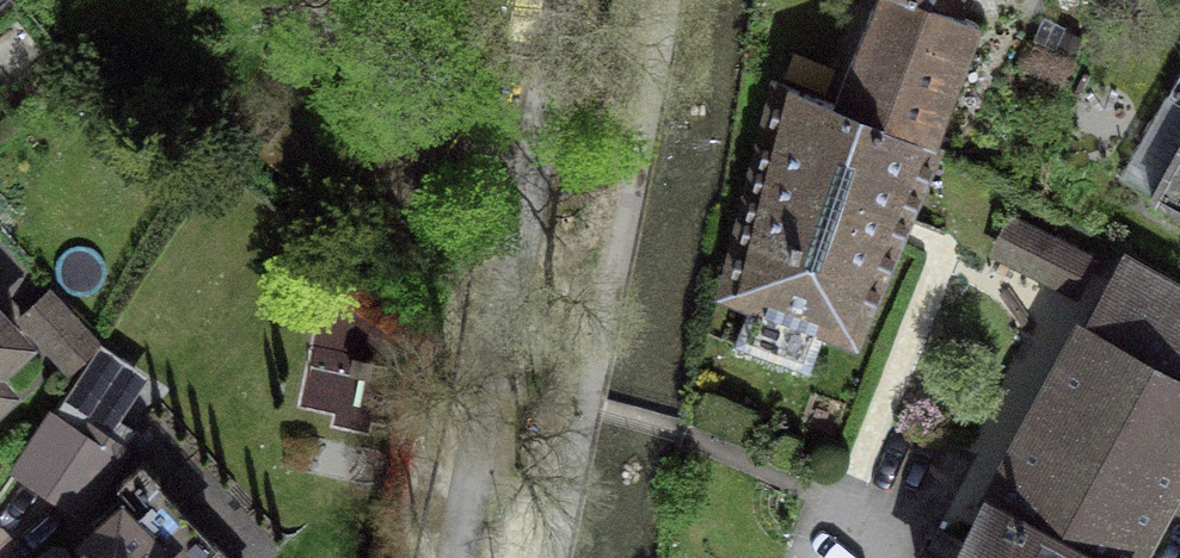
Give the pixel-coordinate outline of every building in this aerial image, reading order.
[(933,145),(978,24),(960,17),(920,0),(877,0),(834,105),(933,145)] [(960,17),(967,0),(920,0),(960,17)] [(1167,96),(1179,102),(1179,70),(1167,96)] [(852,337),(933,145),(834,105),(781,84),(730,290),(754,299),(737,344),(809,372),(826,327),(852,337)] [(1151,196),(1179,212),(1179,144),(1151,196)] [(1089,332),(1179,380),(1179,293),(1125,263),(1089,332)] [(48,292),(19,319),(68,372),(97,345),(48,292)] [(0,323),(0,360),(18,343),(0,323)] [(1089,332),(1081,328),(955,557),(1134,557),(1179,472),(1179,380),(1089,332)] [(95,421),(73,406),(63,421),(53,415),(16,472),(81,514),(125,448),(92,427),(95,421)] [(160,487),(125,519),(121,515),(76,557),(226,557),(160,487)] [(71,557),(69,555),(68,553),(66,551),(64,549),(61,548),(58,547),(55,547),(53,547),(50,548),(48,549),(45,551),(36,557),(71,557)]
